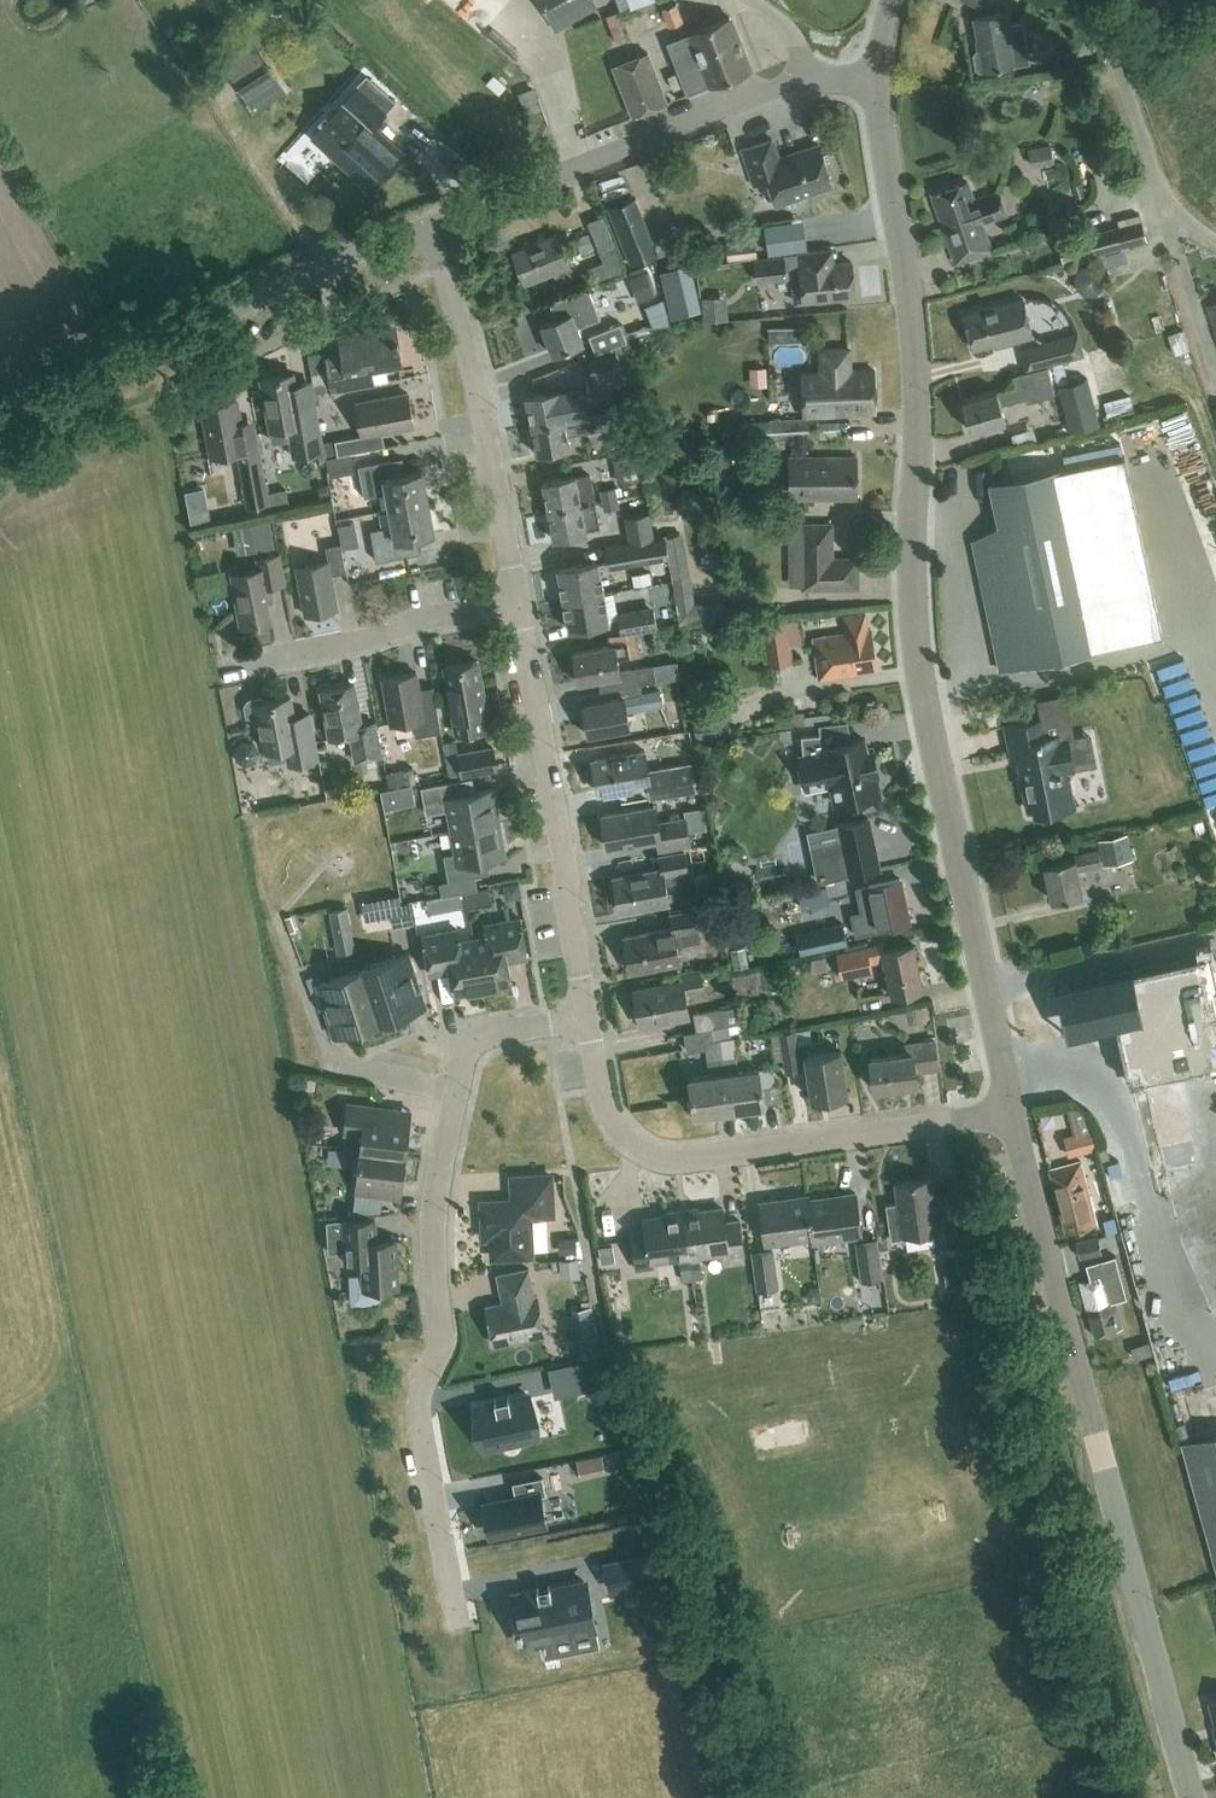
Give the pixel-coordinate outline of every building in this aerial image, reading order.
[(553,19),(586,0),(542,0),(553,19)] [(1167,0),(1151,0),(1159,13),(1171,6),(1167,0)] [(661,8),(668,25),(683,20),(676,2),(661,8)] [(979,70),(983,69),(1029,61),(1022,20),(1007,22),(1005,11),(974,16),(980,52),(976,53),(974,57),(976,67),(979,70)] [(750,68),(730,16),(667,40),(687,93),(750,68)] [(254,42),(222,62),(246,100),(277,80),(254,42)] [(647,50),(613,64),(632,114),(667,100),(647,50)] [(366,75),(312,135),(370,188),(403,152),(373,124),(394,100),(366,75)] [(773,138),(742,148),(751,176),(754,175),(756,182),(768,178),(772,193),(775,192),(793,208),(803,196),(802,193),(819,188),(821,194),(838,188),(829,160),(825,161),(819,143),(794,151),(793,151),(790,156),(779,159),(773,138)] [(991,250),(981,222),(1007,215),(999,189),(973,197),(967,180),(931,193),(955,263),(991,250)] [(635,197),(608,208),(631,265),(658,254),(635,197)] [(1118,225),(1114,226),(1057,241),(1062,263),(1120,247),(1147,240),(1138,203),(1125,206),(1128,218),(1117,221),(1118,225)] [(801,217),(763,223),(766,252),(805,246),(801,217)] [(556,232),(512,250),(525,283),(554,271),(557,279),(572,273),(556,232)] [(753,238),(725,241),(727,258),(755,255),(753,238)] [(623,269),(613,241),(598,247),(604,261),(586,268),(592,281),(623,269)] [(784,254),(755,257),(757,277),(791,274),(794,301),(803,300),(855,294),(851,261),(833,262),(832,247),(798,251),(798,252),(784,253),(784,254)] [(689,265),(659,272),(669,319),(700,312),(689,265)] [(638,301),(655,294),(645,270),(628,277),(638,301)] [(541,324),(552,354),(583,342),(577,327),(600,318),(588,287),(549,302),(556,318),(541,324)] [(721,318),(720,295),(704,296),(705,319),(721,318)] [(1022,298),(964,313),(973,348),(1005,340),(1006,343),(1032,336),(1022,298)] [(1215,330),(1215,303),(1208,306),(1215,330)] [(588,334),(595,352),(626,340),(619,322),(588,334)] [(394,323),(337,333),(341,353),(325,356),(331,389),(370,382),(367,368),(401,361),(394,323)] [(800,325),(767,326),(768,341),(801,340),(800,325)] [(1048,363),(1051,362),(1066,415),(1070,431),(1098,423),(1086,376),(1076,379),(1069,357),(1082,354),(1076,333),(1043,343),(1048,363)] [(820,371),(801,371),(803,413),(875,411),(874,369),(849,370),(848,348),(819,349),(820,371)] [(585,360),(591,376),(620,364),(614,349),(585,360)] [(326,390),(318,352),(307,354),(314,392),(326,390)] [(1026,401),(1035,399),(1055,393),(1047,365),(1012,375),(1015,385),(961,400),(970,430),(1004,421),(1000,404),(1025,397),(1026,401)] [(767,384),(766,366),(748,367),(749,386),(767,384)] [(293,372),(260,378),(272,442),(288,439),(292,458),(312,455),(314,465),(326,463),(314,401),(299,404),(293,372)] [(526,396),(531,425),(592,413),(588,385),(562,389),(526,396)] [(362,434),(335,439),(338,453),(375,446),(372,432),(413,425),(407,391),(356,401),(362,434)] [(235,451),(245,506),(269,502),(254,419),(240,421),(236,398),(202,404),(211,455),(235,451)] [(570,447),(568,434),(607,426),(604,412),(601,412),(592,413),(531,425),(537,453),(570,447)] [(748,420),(749,440),(817,436),(815,417),(748,420)] [(611,452),(612,456),(617,483),(643,478),(637,447),(611,452)] [(998,525),(972,540),(999,669),(1162,634),(1124,455),(1086,463),(989,483),(994,506),(998,525)] [(857,456),(790,457),(791,499),(858,498),(857,456)] [(387,491),(389,506),(427,500),(422,470),(393,476),(390,459),(358,465),(364,495),(387,491)] [(543,481),(548,510),(595,500),(589,473),(576,475),(543,481)] [(599,489),(601,499),(617,496),(615,486),(599,489)] [(619,507),(617,496),(601,499),(603,510),(619,507)] [(433,532),(427,500),(389,506),(393,524),(370,529),(376,559),(407,553),(404,537),(433,532)] [(600,527),(595,500),(548,510),(553,538),(586,532),(586,529),(600,527)] [(208,506),(189,509),(191,522),(210,518),(208,506)] [(605,539),(606,544),(653,536),(648,511),(625,515),(628,535),(605,539)] [(273,546),(268,519),(249,522),(254,549),(273,546)] [(833,523),(803,523),(804,589),(835,588),(833,523)] [(669,558),(673,579),(689,576),(681,534),(665,537),(669,558)] [(606,544),(609,561),(610,568),(669,558),(665,537),(653,538),(653,536),(606,544)] [(296,566),(304,613),(338,607),(331,573),(345,570),(340,542),(325,545),(328,560),(296,566)] [(231,572),(241,625),(270,619),(266,599),(273,598),(270,585),(284,582),(279,554),(257,558),(259,567),(231,572)] [(558,568),(563,599),(603,592),(597,561),(558,568)] [(650,582),(648,570),(630,574),(632,585),(650,582)] [(608,621),(607,618),(617,617),(613,591),(603,593),(603,592),(563,599),(568,628),(608,621)] [(723,622),(725,621),(755,619),(754,599),(722,602),(723,622)] [(618,618),(621,632),(634,630),(656,625),(654,611),(618,618)] [(869,628),(866,628),(864,612),(842,615),(845,632),(813,637),(819,679),(876,669),(869,628)] [(769,665),(792,661),(785,621),(762,625),(769,665)] [(621,686),(621,688),(640,684),(640,683),(655,680),(651,663),(619,669),(617,657),(638,653),(634,630),(621,632),(608,635),(610,644),(572,651),(578,682),(597,678),(600,690),(621,686)] [(682,648),(659,652),(662,671),(685,667),(682,648)] [(486,713),(477,660),(443,666),(455,733),(482,728),(480,714),(486,713)] [(419,697),(415,672),(382,678),(390,724),(411,720),(414,736),(440,732),(434,694),(419,697)] [(360,725),(353,683),(320,690),(328,737),(349,734),(354,760),(379,756),(373,723),(360,725)] [(641,692),(640,684),(621,688),(623,696),(582,703),(588,734),(629,726),(626,710),(662,704),(659,689),(641,692)] [(295,728),(289,695),(259,701),(258,696),(247,698),(243,706),(244,714),(252,719),(258,718),(264,749),(284,745),(287,763),(316,757),(310,725),(295,728)] [(1089,751),(1109,746),(1099,706),(1079,711),(1089,751)] [(729,712),(704,715),(692,717),(695,740),(732,736),(729,712)] [(1060,741),(1058,734),(1047,736),(1043,718),(1005,726),(1011,758),(1016,757),(1028,809),(1033,808),(1035,813),(1074,806),(1067,770),(1071,770),(1065,740),(1060,741)] [(875,769),(877,768),(872,746),(866,748),(863,737),(830,745),(829,742),(824,743),(821,733),(801,735),(802,748),(806,748),(807,754),(800,755),(803,768),(801,768),(805,788),(830,782),(835,803),(876,794),(870,769),(875,768),(875,769)] [(454,738),(442,740),(448,776),(460,774),(496,768),(492,747),(491,743),(456,749),(454,738)] [(644,749),(592,759),(598,792),(647,783),(650,797),(695,789),(690,762),(648,769),(644,749)] [(446,809),(450,830),(498,821),(492,788),(462,793),(460,779),(420,786),(425,812),(446,809)] [(654,804),(602,813),(608,847),(657,838),(659,850),(689,845),(684,816),(657,820),(654,804)] [(811,846),(820,881),(882,866),(871,818),(839,826),(841,839),(811,846)] [(498,821),(450,830),(454,852),(442,854),(447,878),(438,880),(440,893),(477,886),(474,875),(477,874),(475,860),(504,855),(498,821)] [(1127,832),(1097,839),(1102,865),(1133,858),(1127,832)] [(1043,865),(1052,899),(1083,892),(1077,869),(1101,864),(1097,848),(1074,853),(1075,858),(1043,865)] [(619,910),(668,902),(665,883),(688,879),(683,850),(660,854),(662,867),(613,876),(619,910)] [(910,921),(900,877),(856,887),(862,913),(852,915),(857,933),(910,921)] [(698,928),(722,924),(719,903),(705,905),(705,907),(670,913),(672,926),(624,936),(626,947),(620,951),(623,962),(629,964),(630,970),(679,961),(676,944),(700,940),(698,928)] [(347,906),(328,910),(334,939),(352,935),(347,906)] [(487,935),(473,938),(482,988),(510,983),(506,960),(526,956),(519,917),(485,923),(487,935)] [(822,927),(827,946),(847,942),(842,922),(822,927)] [(449,970),(454,993),(482,988),(473,938),(459,940),(457,928),(422,935),(429,974),(449,970)] [(923,987),(913,942),(883,948),(882,941),(837,951),(842,976),(871,970),(869,961),(884,958),(891,994),(923,987)] [(408,953),(362,968),(379,1021),(425,1006),(408,953)] [(1202,993),(1194,961),(1056,993),(1065,1037),(1127,1025),(1141,1090),(1136,1092),(1152,1160),(1157,1158),(1159,1164),(1163,1163),(1181,1241),(1213,1313),(1215,1312),(1215,989),(1202,993)] [(634,1019),(639,1018),(640,1024),(688,1015),(684,992),(696,989),(704,988),(700,966),(678,971),(679,981),(634,989),(636,1004),(633,1004),(631,1006),(633,1018),(634,1019)] [(316,983),(333,1036),(379,1021),(362,968),(316,983)] [(726,1024),(740,1022),(737,1005),(721,1008),(721,1007),(693,1011),(696,1029),(683,1032),(720,1026),(726,1025),(726,1024)] [(763,1105),(761,1086),(769,1085),(775,1079),(773,1065),(738,1070),(732,1036),(727,1037),(726,1025),(720,1026),(731,1109),(763,1105)] [(686,1050),(705,1047),(709,1074),(689,1076),(693,1114),(731,1109),(720,1026),(683,1032),(686,1050)] [(779,1031),(786,1071),(801,1068),(795,1029),(779,1031)] [(874,1088),(917,1082),(915,1070),(938,1067),(934,1038),(902,1042),(903,1052),(869,1057),(874,1088)] [(847,1091),(840,1048),(805,1054),(811,1097),(847,1091)] [(344,1132),(362,1134),(360,1148),(405,1153),(410,1110),(347,1102),(344,1132)] [(1072,1110),(1054,1112),(1056,1130),(1075,1128),(1072,1110)] [(1068,1154),(1086,1149),(1081,1131),(1063,1135),(1068,1154)] [(332,1156),(355,1156),(356,1135),(332,1134),(332,1156)] [(385,1194),(400,1196),(405,1153),(360,1148),(355,1191),(352,1214),(383,1212),(385,1194)] [(1096,1222),(1080,1160),(1049,1168),(1065,1230),(1096,1222)] [(492,1256),(531,1254),(529,1211),(552,1210),(550,1175),(512,1177),(513,1200),(482,1202),(483,1224),(491,1224),(492,1256)] [(903,1237),(903,1234),(933,1229),(936,1244),(958,1240),(954,1212),(936,1215),(930,1176),(894,1182),(897,1202),(885,1203),(890,1238),(903,1237)] [(855,1192),(808,1199),(814,1240),(861,1233),(855,1192)] [(759,1202),(765,1243),(811,1236),(811,1240),(814,1240),(808,1199),(807,1195),(759,1202)] [(688,1208),(682,1208),(692,1278),(701,1277),(698,1260),(699,1260),(698,1255),(724,1252),(725,1256),(743,1254),(738,1218),(723,1221),(721,1205),(688,1210),(688,1208)] [(679,1258),(679,1263),(682,1280),(692,1278),(682,1208),(675,1209),(675,1212),(642,1217),(645,1233),(632,1234),(636,1269),(653,1266),(652,1262),(679,1258)] [(362,1253),(363,1274),(356,1275),(350,1280),(351,1297),(357,1302),(373,1301),(378,1295),(378,1286),(398,1285),(395,1239),(375,1240),(374,1218),(343,1220),(343,1218),(325,1219),(326,1228),(327,1251),(345,1250),(345,1254),(362,1253)] [(1076,1240),(1080,1257),(1101,1252),(1097,1235),(1076,1240)] [(575,1236),(556,1237),(557,1252),(575,1251),(575,1236)] [(856,1241),(862,1279),(881,1276),(875,1238),(856,1241)] [(752,1250),(758,1288),(777,1285),(771,1248),(752,1250)] [(1089,1277),(1080,1279),(1094,1334),(1122,1326),(1115,1300),(1125,1297),(1114,1255),(1085,1263),(1089,1277)] [(558,1259),(560,1278),(579,1276),(577,1257),(558,1259)] [(486,1305),(494,1343),(544,1333),(537,1295),(534,1295),(528,1267),(497,1274),(503,1302),(486,1305)] [(806,1300),(819,1298),(818,1286),(810,1287),(806,1293),(806,1300)] [(1160,1370),(1178,1362),(1164,1329),(1146,1337),(1160,1370)] [(528,1394),(474,1405),(482,1445),(536,1434),(528,1394)] [(1181,1440),(1215,1568),(1215,1431),(1181,1440)] [(515,1496),(485,1502),(491,1532),(543,1522),(537,1494),(544,1492),(541,1476),(513,1482),(515,1496)] [(651,1579),(646,1553),(648,1553),(648,1551),(602,1560),(602,1562),(604,1562),(609,1587),(651,1579)] [(584,1580),(512,1594),(522,1642),(593,1628),(584,1580)]
